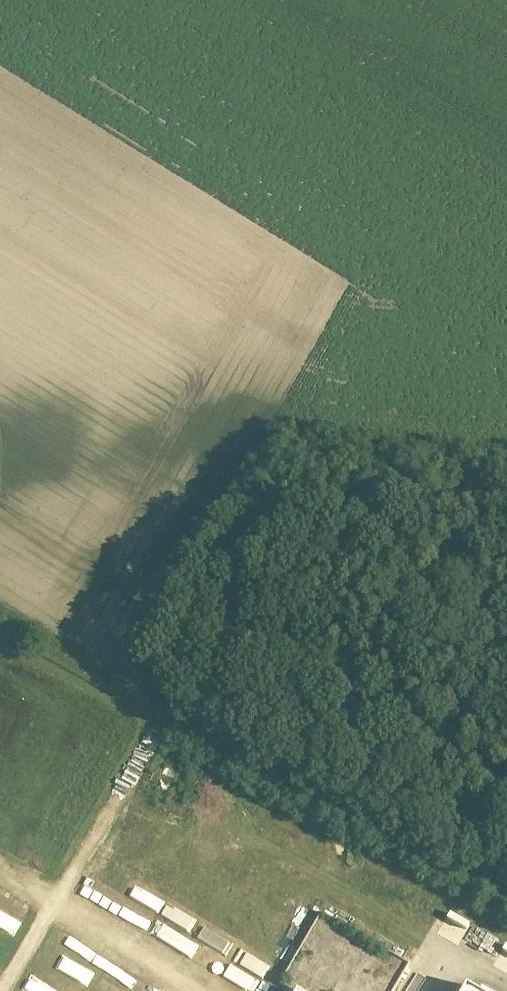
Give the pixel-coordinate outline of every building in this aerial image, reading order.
[(321,916),(280,987),(286,990),(395,990),(409,966),(321,916)] [(79,960),(87,947),(61,931),(53,944),(79,960)] [(55,967),(95,987),(101,975),(61,954),(55,967)] [(93,966),(114,977),(118,969),(98,957),(93,966)]
